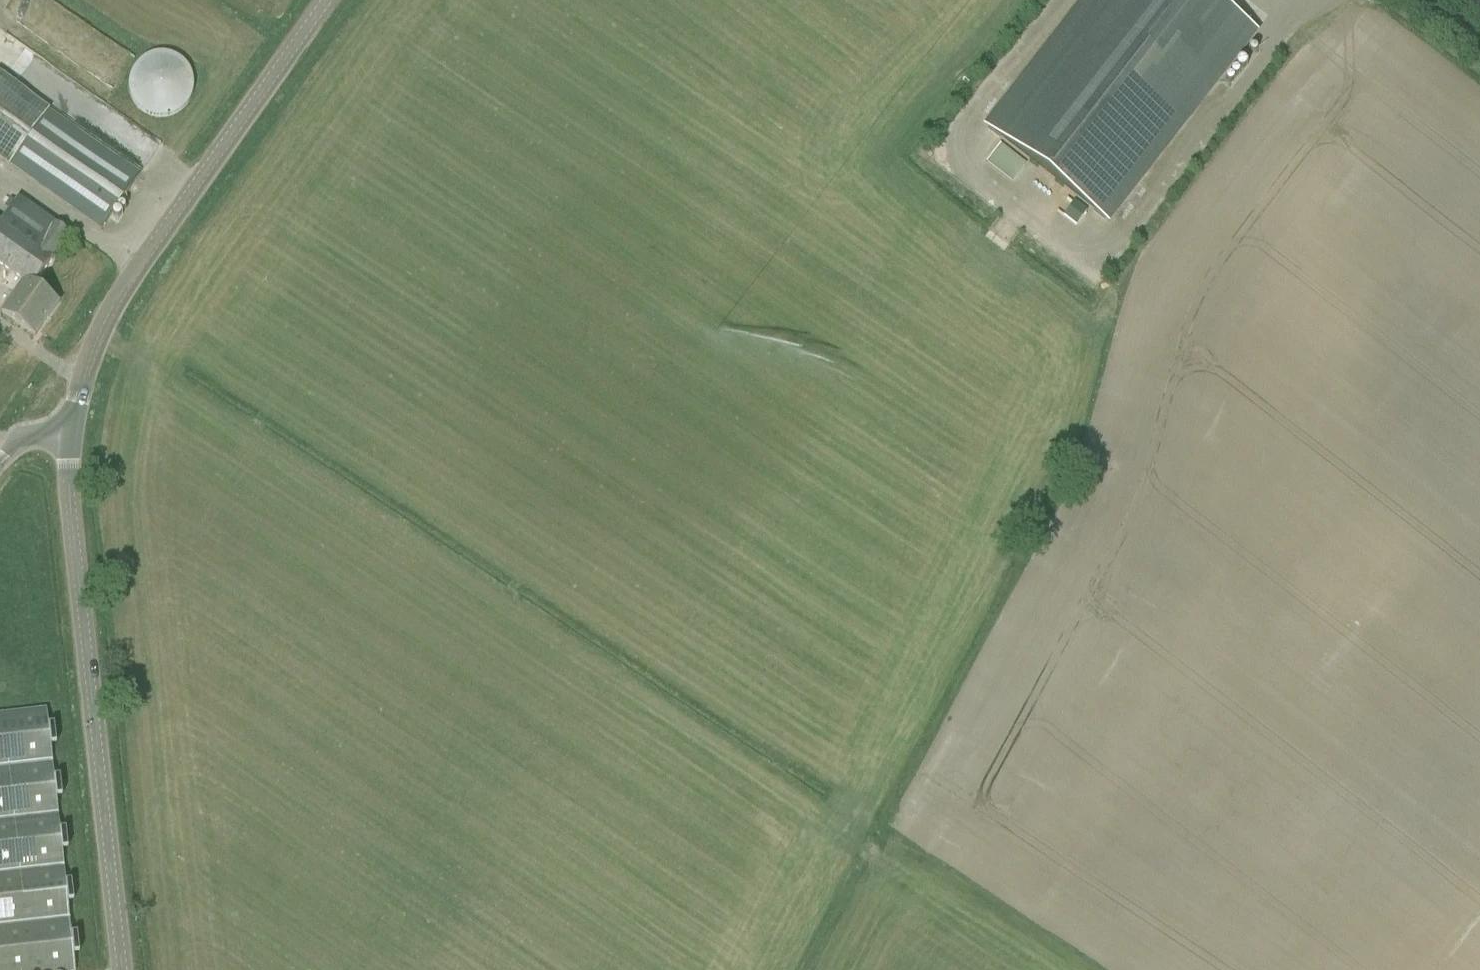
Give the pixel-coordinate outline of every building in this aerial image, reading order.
[(981,129),(1103,223),(1251,32),(1211,1),(1211,0),(1081,0),(981,129)] [(131,71),(129,78),(128,87),(129,95),(132,103),(139,110),(146,114),(154,117),(164,117),(172,114),(180,110),(186,104),(190,96),(192,89),(192,78),(188,70),(182,62),(172,55),(163,53),(153,53),(142,58),(135,65),(131,71)] [(84,218),(100,229),(139,174),(0,77),(0,159),(84,218)] [(23,282),(1,313),(34,336),(57,304),(32,286),(69,234),(14,196),(0,216),(0,265),(23,282)] [(46,709),(0,714),(0,969),(74,969),(46,709)]
